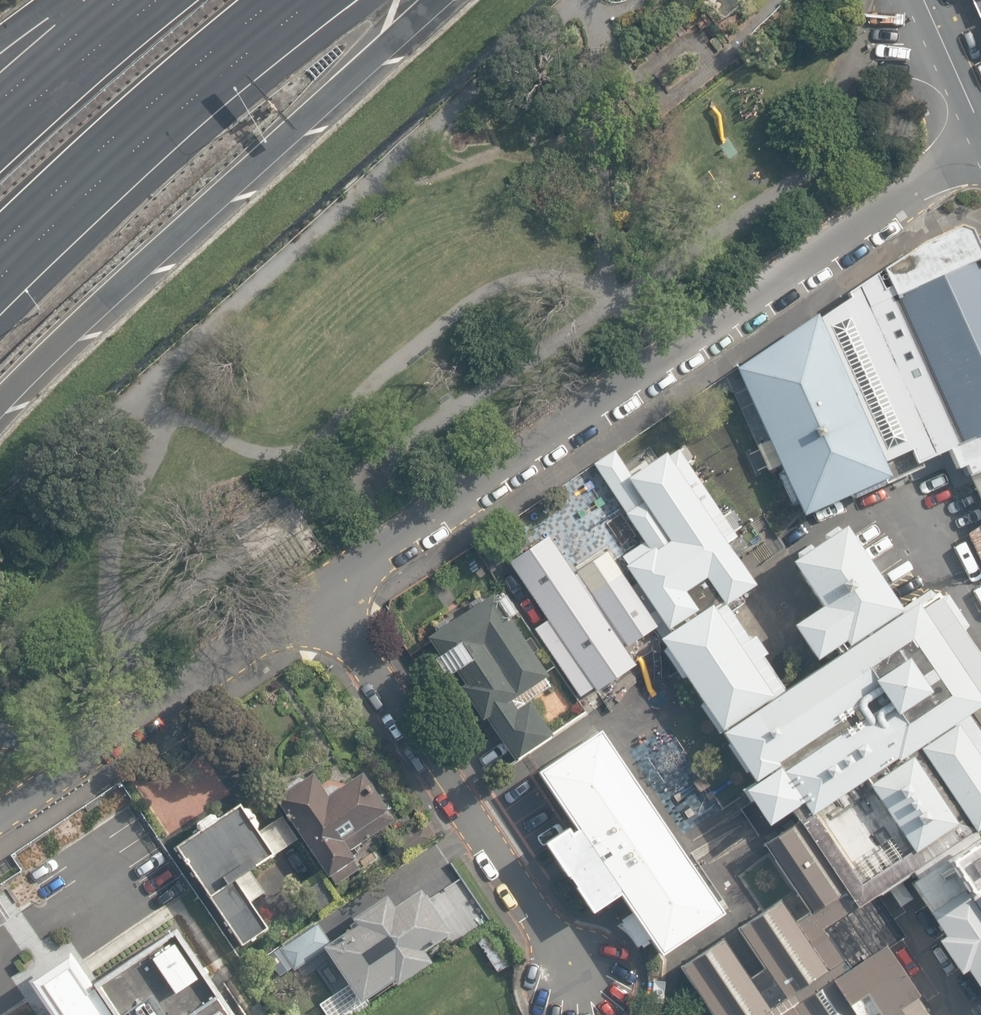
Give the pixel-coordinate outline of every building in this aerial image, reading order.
[(817,315),(883,460),(912,446),(920,464),(955,448),(963,465),(967,463),(980,493),(980,246),(974,231),(959,227),(915,251),(817,315)] [(883,460),(817,315),(736,368),(802,516),(890,476),(883,460)] [(630,474),(614,450),(592,464),(609,488),(630,474)] [(722,609),(755,587),(709,517),(720,511),(681,451),(668,459),(664,453),(609,488),(644,543),(620,558),(668,632),(698,613),(687,595),(705,583),(722,609)] [(904,610),(848,526),(792,564),(821,607),(792,627),(819,667),(904,610)] [(625,648),(656,628),(606,553),(575,574),(547,533),(507,560),(595,691),(636,664),(625,648)] [(547,675),(491,594),(481,601),(479,597),(467,605),(469,608),(447,623),(445,620),(435,627),(437,630),(426,638),(481,719),(484,717),(514,760),(550,735),(527,701),(550,685),(544,677),(547,675)] [(980,713),(973,703),(980,698),(980,670),(933,598),(716,742),(739,776),(730,783),(759,827),(777,815),(785,826),(756,846),(802,915),(789,924),(772,899),(732,925),(760,967),(744,977),(719,940),(677,968),(708,1014),(887,1014),(922,992),(890,944),(904,935),(877,895),(907,876),(980,986),(980,742),(967,721),(980,713)] [(776,697),(716,608),(659,647),(719,735),(776,697)] [(722,915),(600,731),(537,773),(575,831),(571,834),(567,828),(543,844),(591,915),(619,896),(660,956),(722,915)] [(398,806),(374,767),(344,791),(323,770),(288,796),(340,872),(368,851),(352,831),(398,806)] [(291,847),(259,794),(176,844),(245,939),(278,917),(247,872),(291,847)] [(433,885),(408,900),(399,890),(364,915),(369,921),(335,942),(375,998),(407,975),(411,981),(446,957),(437,945),(463,929),(433,885)] [(9,919),(8,919),(11,917),(1,903),(0,901),(0,925),(9,919)] [(175,929),(98,981),(91,985),(70,953),(48,968),(26,982),(48,1014),(233,1014),(208,978),(175,929)]
